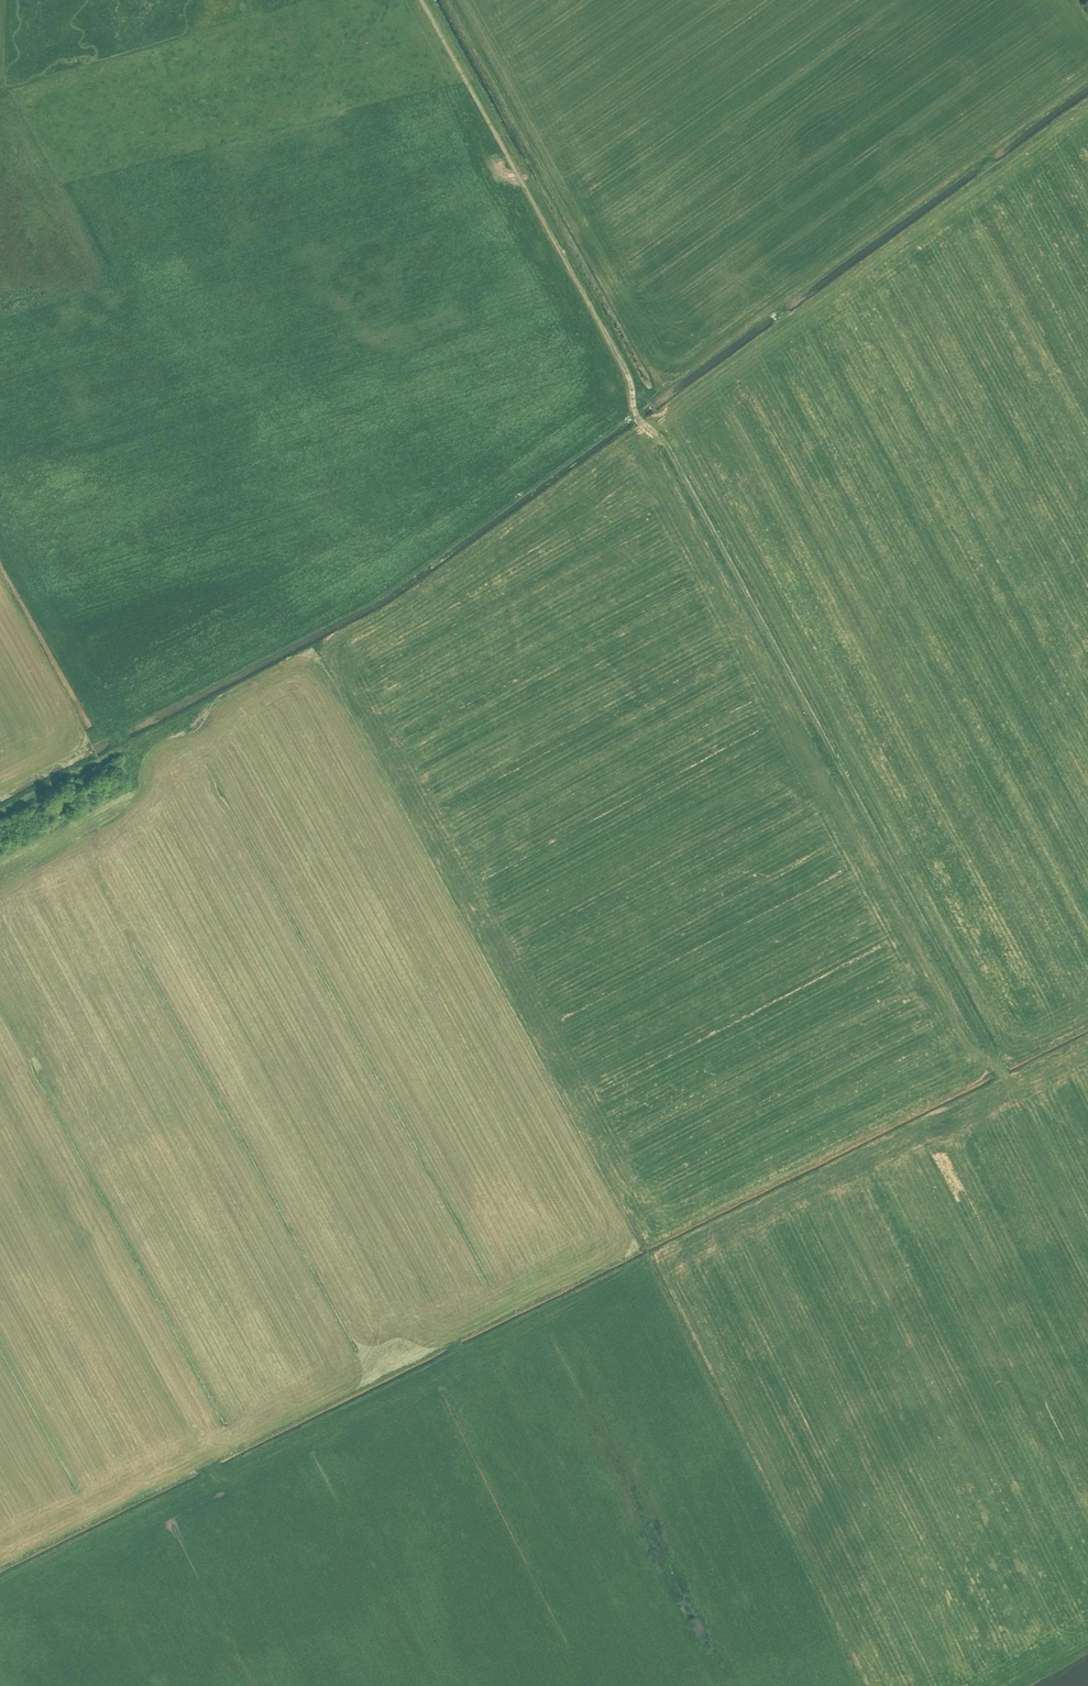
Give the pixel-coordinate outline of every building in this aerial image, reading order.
[(74,745),(77,753),(90,747),(87,740),(74,745)]
